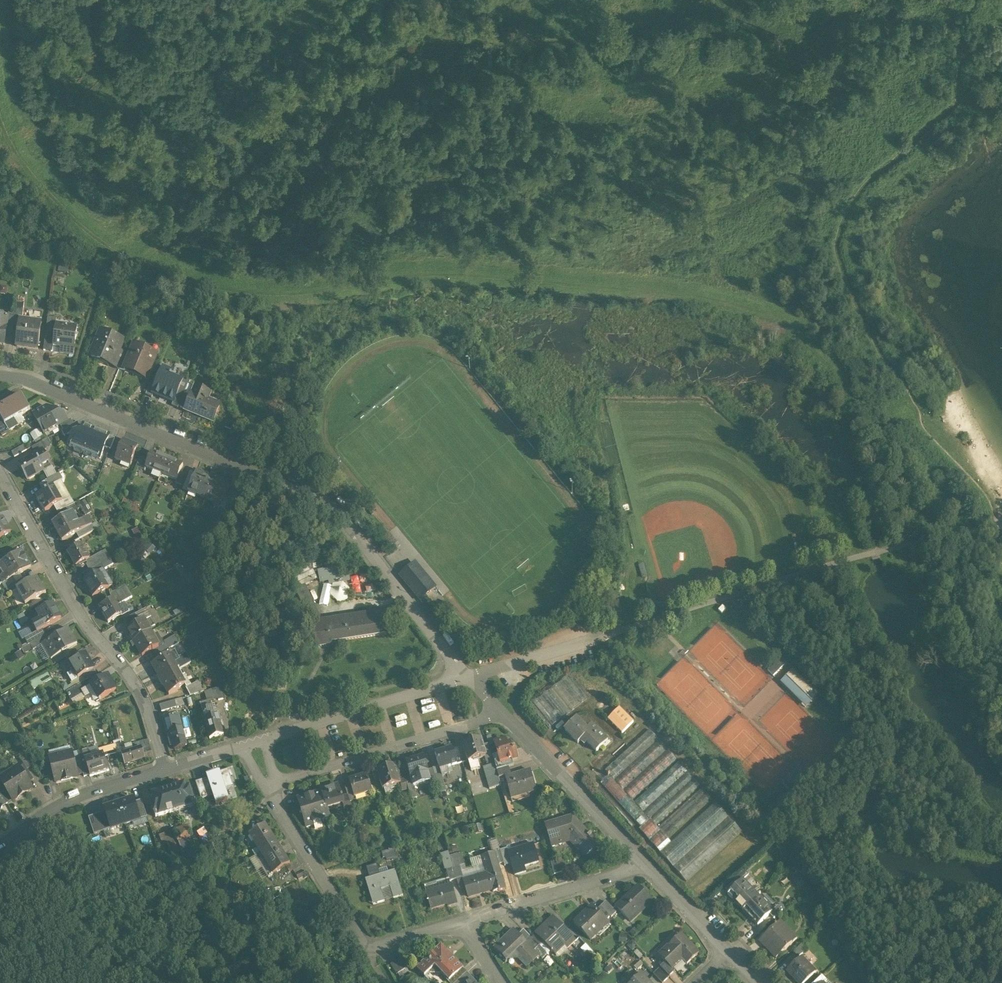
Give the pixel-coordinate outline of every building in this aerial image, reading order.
[(56,258),(54,272),(69,274),(70,260),(56,258)] [(14,318),(13,326),(19,327),(20,319),(22,320),(24,304),(16,303),(14,318)] [(4,346),(6,331),(8,317),(0,316),(0,345),(4,346)] [(22,320),(20,319),(19,327),(16,347),(38,350),(41,322),(40,322),(40,324),(29,323),(30,321),(22,320)] [(48,319),(46,334),(55,335),(56,326),(57,320),(48,319)] [(68,327),(56,326),(55,335),(53,346),(62,347),(61,354),(74,355),(77,331),(68,330),(68,327)] [(108,338),(101,335),(102,332),(101,331),(96,344),(96,346),(91,357),(100,361),(101,359),(109,362),(108,364),(119,369),(124,357),(125,353),(120,351),(124,341),(110,335),(108,338)] [(52,352),(53,346),(55,335),(46,334),(44,351),(52,352)] [(129,359),(125,369),(126,369),(146,378),(156,354),(135,345),(129,359)] [(129,359),(124,357),(119,369),(125,372),(126,369),(125,369),(129,359)] [(184,377),(163,369),(156,384),(152,395),(153,395),(173,403),(174,403),(180,388),(183,380),(184,377)] [(180,388),(186,391),(188,384),(189,382),(183,380),(180,388)] [(151,382),(145,396),(152,398),(153,395),(152,395),(156,384),(151,382)] [(186,391),(184,394),(190,397),(195,387),(188,384),(186,391)] [(220,407),(206,401),(209,393),(195,387),(190,397),(185,410),(184,412),(213,424),(220,407)] [(186,391),(180,388),(174,403),(173,403),(172,407),(178,409),(178,407),(184,394),(186,391)] [(185,410),(190,397),(184,394),(178,407),(185,410)] [(0,408),(0,418),(2,421),(9,433),(19,427),(15,420),(30,411),(21,395),(0,408)] [(64,416),(46,408),(34,415),(44,434),(60,425),(67,421),(64,416)] [(67,421),(60,425),(63,430),(74,425),(71,419),(67,421)] [(2,421),(0,422),(0,433),(2,436),(9,433),(2,421)] [(77,423),(74,425),(63,430),(61,431),(64,437),(80,428),(77,423)] [(109,437),(84,426),(80,434),(77,432),(74,434),(69,447),(100,460),(105,448),(109,437)] [(279,434),(272,450),(284,455),(290,438),(279,434)] [(109,437),(105,448),(111,450),(115,439),(109,437)] [(36,455),(36,456),(52,447),(47,439),(32,448),(36,455)] [(138,448),(123,442),(116,459),(130,465),(138,448)] [(24,446),(12,453),(14,458),(27,451),(24,446)] [(167,460),(151,453),(149,460),(145,468),(146,468),(161,475),(167,460)] [(36,455),(18,465),(27,481),(45,471),(36,456),(36,455)] [(149,460),(140,457),(136,468),(145,471),(146,468),(145,468),(149,460)] [(183,466),(167,460),(161,475),(176,481),(177,481),(180,473),(183,466)] [(183,491),(188,493),(196,475),(190,472),(188,476),(184,487),(183,491)] [(214,478),(197,472),(196,475),(188,493),(205,500),(214,478)] [(188,476),(180,473),(177,481),(176,481),(175,484),(184,487),(188,476)] [(50,487),(53,486),(62,481),(63,480),(59,474),(46,481),(50,487)] [(230,485),(214,478),(205,500),(214,503),(215,501),(222,504),(225,497),(230,485)] [(54,487),(62,503),(71,498),(62,481),(53,486),(54,487)] [(965,484),(961,489),(971,497),(975,491),(965,484)] [(54,487),(37,497),(45,512),(54,507),(62,503),(54,487)] [(230,500),(225,497),(222,504),(220,509),(226,511),(230,500)] [(74,505),(71,498),(62,503),(54,507),(58,514),(59,513),(69,508),(74,505)] [(69,508),(72,514),(74,513),(79,509),(84,517),(93,512),(85,498),(74,505),(69,508)] [(59,513),(62,519),(67,516),(68,516),(72,514),(69,508),(59,513)] [(68,516),(67,517),(73,527),(73,526),(77,534),(93,525),(89,517),(79,523),(74,513),(72,514),(68,516)] [(62,519),(52,524),(62,542),(76,534),(77,534),(73,526),(73,527),(67,517),(68,516),(67,516),(62,519)] [(11,534),(3,520),(0,521),(0,540),(11,534)] [(77,534),(76,534),(79,540),(100,528),(97,523),(93,525),(77,534)] [(963,542),(964,552),(983,549),(982,539),(963,542)] [(81,546),(78,548),(76,546),(71,549),(72,551),(68,553),(76,567),(79,566),(81,569),(86,566),(88,565),(86,562),(89,560),(81,546)] [(88,565),(86,566),(89,571),(100,565),(111,559),(106,551),(89,560),(86,562),(88,565)] [(0,565),(0,576),(4,583),(13,578),(21,573),(31,568),(22,552),(0,565)] [(111,559),(100,565),(102,568),(113,562),(111,559)] [(182,560),(176,564),(188,584),(195,579),(182,560)] [(415,563),(401,575),(420,597),(434,585),(415,563)] [(91,570),(84,574),(87,580),(100,573),(103,571),(102,568),(100,565),(91,570)] [(288,576),(295,591),(304,586),(317,580),(310,565),(288,576)] [(13,578),(16,583),(24,579),(21,573),(13,578)] [(87,580),(86,581),(90,587),(88,588),(93,597),(109,588),(100,573),(87,580)] [(13,578),(4,583),(2,584),(5,590),(13,585),(16,583),(13,578)] [(16,590),(17,591),(25,605),(25,606),(46,594),(46,593),(37,579),(37,578),(27,584),(16,590)] [(27,584),(24,579),(16,583),(13,585),(16,590),(27,584)] [(113,600),(117,606),(132,597),(126,586),(110,595),(113,600)] [(312,625),(313,625),(313,624),(322,623),(304,586),(295,591),(312,625)] [(113,600),(99,608),(108,624),(122,616),(117,606),(113,600)] [(53,605),(37,614),(41,621),(32,626),(36,632),(37,633),(42,630),(61,619),(53,605)] [(322,623),(313,624),(313,625),(317,649),(330,647),(330,644),(387,635),(383,612),(370,614),(370,616),(322,623)] [(135,615),(124,621),(129,629),(139,623),(135,615)] [(129,629),(127,630),(134,642),(150,633),(144,621),(139,623),(129,629)] [(49,641),(42,644),(42,645),(51,660),(77,644),(68,629),(49,641)] [(46,635),(42,630),(37,633),(36,632),(25,639),(25,640),(28,646),(46,635)] [(150,633),(134,642),(142,657),(154,650),(159,648),(159,647),(154,640),(150,633)] [(165,644),(168,649),(184,640),(180,633),(163,642),(165,644)] [(33,650),(42,645),(42,644),(49,641),(46,635),(28,646),(20,651),(15,654),(17,657),(21,654),(22,656),(33,649),(33,650)] [(160,636),(154,640),(159,647),(165,644),(163,642),(160,636)] [(28,646),(25,640),(17,645),(20,651),(28,646)] [(165,644),(159,647),(159,648),(154,650),(157,655),(168,649),(165,644)] [(85,654),(69,664),(78,679),(83,676),(93,670),(94,670),(85,654)] [(168,656),(152,665),(160,680),(177,671),(168,656)] [(768,670),(774,675),(787,661),(781,656),(768,670)] [(100,659),(97,661),(103,669),(110,664),(108,661),(104,664),(100,659)] [(86,682),(88,680),(96,675),(93,670),(83,676),(86,682)] [(818,695),(792,670),(780,682),(806,707),(818,695)] [(177,671),(160,680),(169,695),(185,686),(186,689),(191,686),(185,676),(181,678),(177,671)] [(48,672),(29,683),(33,690),(52,679),(48,672)] [(96,675),(88,680),(91,685),(102,679),(99,674),(96,675)] [(586,698),(568,675),(549,690),(530,706),(549,730),(586,698)] [(74,688),(86,682),(83,676),(78,679),(71,683),(74,688)] [(91,685),(90,686),(95,695),(93,696),(96,702),(116,691),(108,676),(102,679),(91,685)] [(90,686),(91,685),(88,680),(86,682),(74,688),(67,693),(71,701),(82,695),(81,691),(90,686)] [(191,686),(186,689),(190,697),(205,692),(199,681),(191,686)] [(95,703),(96,702),(93,696),(95,695),(90,686),(81,691),(82,695),(71,701),(74,705),(90,696),(95,703)] [(221,687),(205,692),(207,702),(213,700),(224,697),(221,687)] [(826,702),(821,697),(817,702),(822,706),(826,702)] [(213,700),(207,702),(200,704),(205,720),(218,716),(213,700)] [(174,701),(159,706),(162,712),(176,708),(174,701)] [(633,722),(619,708),(608,719),(622,734),(633,722)] [(179,716),(170,719),(173,730),(182,728),(179,716)] [(205,720),(204,720),(210,740),(223,736),(218,716),(205,720)] [(583,739),(587,730),(575,719),(564,730),(578,744),(583,739)] [(127,753),(125,747),(142,742),(146,741),(144,735),(123,741),(119,723),(113,724),(117,740),(113,741),(115,747),(117,756),(121,755),(127,753)] [(607,741),(592,725),(587,730),(583,739),(596,752),(607,741)] [(173,730),(170,731),(171,736),(168,736),(171,747),(174,746),(175,750),(187,746),(182,728),(173,730)] [(855,732),(851,728),(847,732),(851,736),(855,732)] [(711,798),(649,730),(605,771),(607,773),(606,775),(607,777),(600,783),(641,828),(649,820),(666,839),(711,798)] [(621,738),(611,749),(616,753),(626,743),(621,738)] [(145,750),(151,748),(148,740),(146,741),(142,742),(145,750)] [(481,740),(463,745),(468,761),(477,759),(486,756),(485,753),(489,752),(487,746),(483,747),(481,740)] [(505,740),(494,743),(499,760),(500,763),(512,760),(516,759),(514,750),(511,751),(509,745),(506,746),(505,740)] [(127,753),(142,749),(142,751),(145,750),(142,742),(125,747),(127,753)] [(104,759),(117,756),(115,747),(102,750),(103,754),(104,759)] [(145,750),(142,751),(145,760),(153,757),(151,748),(145,750)] [(127,753),(121,755),(125,766),(145,760),(142,751),(142,749),(127,753)] [(452,749),(435,754),(438,767),(439,770),(440,769),(442,776),(450,773),(448,767),(457,764),(452,749)] [(85,759),(91,757),(90,750),(78,753),(84,779),(90,777),(88,768),(85,759)] [(72,753),(61,755),(67,780),(71,779),(71,780),(78,778),(78,776),(73,759),(72,753)] [(104,759),(103,754),(91,757),(85,759),(88,768),(106,763),(104,759)] [(61,755),(50,758),(51,764),(55,781),(56,783),(62,782),(62,781),(67,780),(61,755)] [(32,767),(26,757),(21,760),(24,765),(27,770),(32,767)] [(79,757),(73,759),(78,776),(83,775),(79,757)] [(424,757),(406,762),(410,777),(412,783),(413,783),(421,780),(420,775),(426,773),(429,772),(428,770),(426,764),(424,757)] [(477,759),(468,761),(471,771),(480,769),(477,759)] [(512,760),(500,763),(499,760),(494,762),(496,771),(508,767),(514,766),(512,760)] [(106,763),(88,768),(90,777),(109,771),(106,763)] [(51,764),(45,765),(50,783),(55,781),(51,764)] [(496,771),(494,764),(483,767),(489,789),(501,785),(498,778),(496,771)] [(27,770),(24,765),(19,769),(29,784),(34,781),(27,770)] [(394,766),(377,771),(383,789),(384,789),(385,794),(392,792),(390,787),(400,784),(399,781),(394,766)] [(438,767),(433,768),(436,779),(442,778),(442,776),(440,769),(439,770),(438,767)] [(496,771),(498,778),(510,775),(508,767),(496,771)] [(19,769),(18,768),(9,774),(22,795),(23,796),(32,790),(29,784),(19,769)] [(439,788),(436,779),(433,768),(428,770),(429,772),(426,773),(432,790),(439,788)] [(231,769),(219,773),(218,772),(206,776),(207,779),(213,796),(216,805),(228,801),(224,788),(233,785),(230,776),(233,775),(231,769)] [(530,771),(505,778),(512,802),(529,797),(528,794),(536,791),(530,771)] [(9,774),(0,779),(0,782),(12,801),(13,802),(23,796),(22,795),(9,774)] [(366,776),(349,781),(349,782),(352,789),(353,796),(354,795),(364,792),(364,794),(371,792),(369,785),(369,782),(368,783),(366,776)] [(410,777),(404,779),(405,779),(408,788),(411,799),(417,797),(415,790),(413,783),(412,783),(410,777)] [(442,778),(436,779),(439,788),(440,792),(446,791),(442,778)] [(207,779),(196,783),(201,800),(213,796),(207,779)] [(405,779),(399,781),(400,784),(401,790),(408,788),(405,779)] [(0,782),(0,793),(7,805),(12,801),(0,782)] [(346,791),(352,789),(349,782),(343,783),(346,791)] [(790,790),(782,784),(773,794),(780,801),(790,790)] [(185,785),(167,790),(174,812),(192,807),(190,802),(194,801),(189,788),(186,790),(185,785)] [(338,787),(321,792),(325,806),(326,810),(344,805),(342,798),(338,787)] [(356,800),(354,795),(353,796),(352,789),(346,791),(349,802),(356,800)] [(159,817),(174,812),(167,790),(152,795),(153,800),(150,801),(154,814),(157,813),(159,817)] [(321,792),(298,799),(301,811),(300,814),(325,806),(321,792)] [(347,796),(342,798),(344,805),(345,809),(351,807),(347,796)] [(741,832),(711,798),(666,839),(649,820),(641,828),(639,830),(686,882),(741,832)] [(133,800),(119,804),(125,825),(140,821),(134,803),(133,800)] [(142,801),(134,803),(140,821),(147,818),(142,801)] [(119,804),(104,809),(106,813),(111,830),(125,825),(119,804)] [(325,806),(300,814),(303,816),(306,827),(322,823),(321,820),(329,818),(326,810),(325,806)] [(106,813),(88,818),(94,835),(111,830),(106,813)] [(572,817),(545,825),(552,847),(561,844),(559,837),(564,835),(578,851),(579,849),(585,855),(583,857),(584,857),(598,845),(590,837),(592,835),(591,834),(589,835),(582,828),(578,832),(576,829),(572,817)] [(277,844),(266,826),(265,825),(249,836),(260,854),(277,844)] [(188,829),(175,833),(181,853),(195,848),(188,829)] [(172,856),(181,853),(175,833),(160,838),(164,852),(170,850),(172,856)] [(489,842),(492,854),(494,853),(500,851),(496,840),(489,842)] [(507,849),(508,852),(523,848),(521,842),(506,846),(507,849)] [(277,844),(260,854),(267,864),(273,874),(273,875),(290,864),(289,864),(277,844)] [(508,852),(507,853),(510,860),(514,876),(526,872),(524,867),(539,863),(533,845),(523,848),(508,852)] [(395,849),(381,853),(383,859),(391,857),(392,861),(398,860),(395,849)] [(508,852),(507,849),(500,851),(503,862),(510,860),(507,853),(508,852)] [(459,866),(461,871),(466,870),(461,853),(454,856),(452,850),(447,851),(453,868),(459,866)] [(446,870),(453,868),(447,851),(440,853),(446,870)] [(503,862),(500,851),(494,853),(497,866),(503,864),(503,862)] [(497,866),(494,853),(492,854),(482,857),(484,865),(487,874),(492,891),(492,893),(498,891),(505,890),(497,866)] [(267,864),(260,854),(254,857),(261,868),(267,864)] [(563,859),(550,863),(554,876),(566,872),(563,859)] [(377,865),(366,869),(368,875),(379,872),(377,865)] [(463,878),(464,881),(487,874),(484,865),(466,870),(461,871),(463,878)] [(456,880),(463,878),(461,871),(459,866),(453,868),(456,880)] [(449,882),(456,880),(453,868),(446,870),(449,882)] [(395,871),(365,881),(371,900),(375,898),(377,905),(384,902),(381,891),(390,888),(393,900),(403,897),(395,871)] [(748,875),(744,871),(735,879),(739,883),(741,881),(742,881),(748,875)] [(791,878),(797,888),(806,882),(800,873),(791,878)] [(464,881),(463,881),(468,898),(492,891),(487,874),(464,881)] [(742,881),(741,881),(739,883),(727,895),(742,911),(756,897),(742,881)] [(451,886),(426,893),(431,910),(447,905),(447,907),(457,904),(451,886)] [(638,886),(615,907),(627,919),(643,905),(646,908),(652,902),(638,886)] [(271,900),(287,898),(286,887),(270,889),(271,900)] [(771,912),(756,897),(742,911),(757,927),(769,915),(772,913),(771,912)] [(616,913),(606,903),(601,908),(610,917),(611,918),(616,913)] [(777,906),(771,912),(772,913),(769,915),(773,920),(782,911),(777,906)] [(596,912),(591,907),(574,923),(590,940),(597,934),(595,931),(605,921),(596,912)] [(610,917),(601,908),(596,912),(605,921),(610,917)] [(566,932),(552,918),(554,920),(537,935),(536,934),(535,934),(543,943),(556,956),(565,948),(563,946),(569,940),(564,934),(566,932)] [(758,943),(774,961),(796,940),(780,923),(758,943)] [(524,942),(513,930),(494,948),(506,961),(514,953),(527,967),(538,956),(534,952),(524,942)] [(543,943),(535,934),(531,939),(539,947),(543,943)] [(681,935),(658,956),(665,963),(672,970),(673,970),(682,961),(686,966),(699,954),(681,935)] [(539,947),(529,937),(524,942),(534,952),(539,947)] [(802,944),(793,952),(798,957),(806,949),(802,944)] [(441,947),(417,970),(424,978),(435,968),(449,982),(462,970),(441,947)] [(803,955),(786,972),(797,982),(805,982),(818,971),(803,955)] [(407,969),(400,959),(390,965),(397,975),(407,969)] [(640,962),(634,967),(637,970),(643,965),(640,962)] [(672,970),(665,963),(660,968),(669,978),(675,972),(673,970),(672,970)] [(660,968),(653,975),(660,982),(663,982),(669,978),(660,968)] [(449,982),(457,982),(465,975),(466,974),(462,970),(449,982)] [(641,974),(632,982),(649,982),(641,974)]
